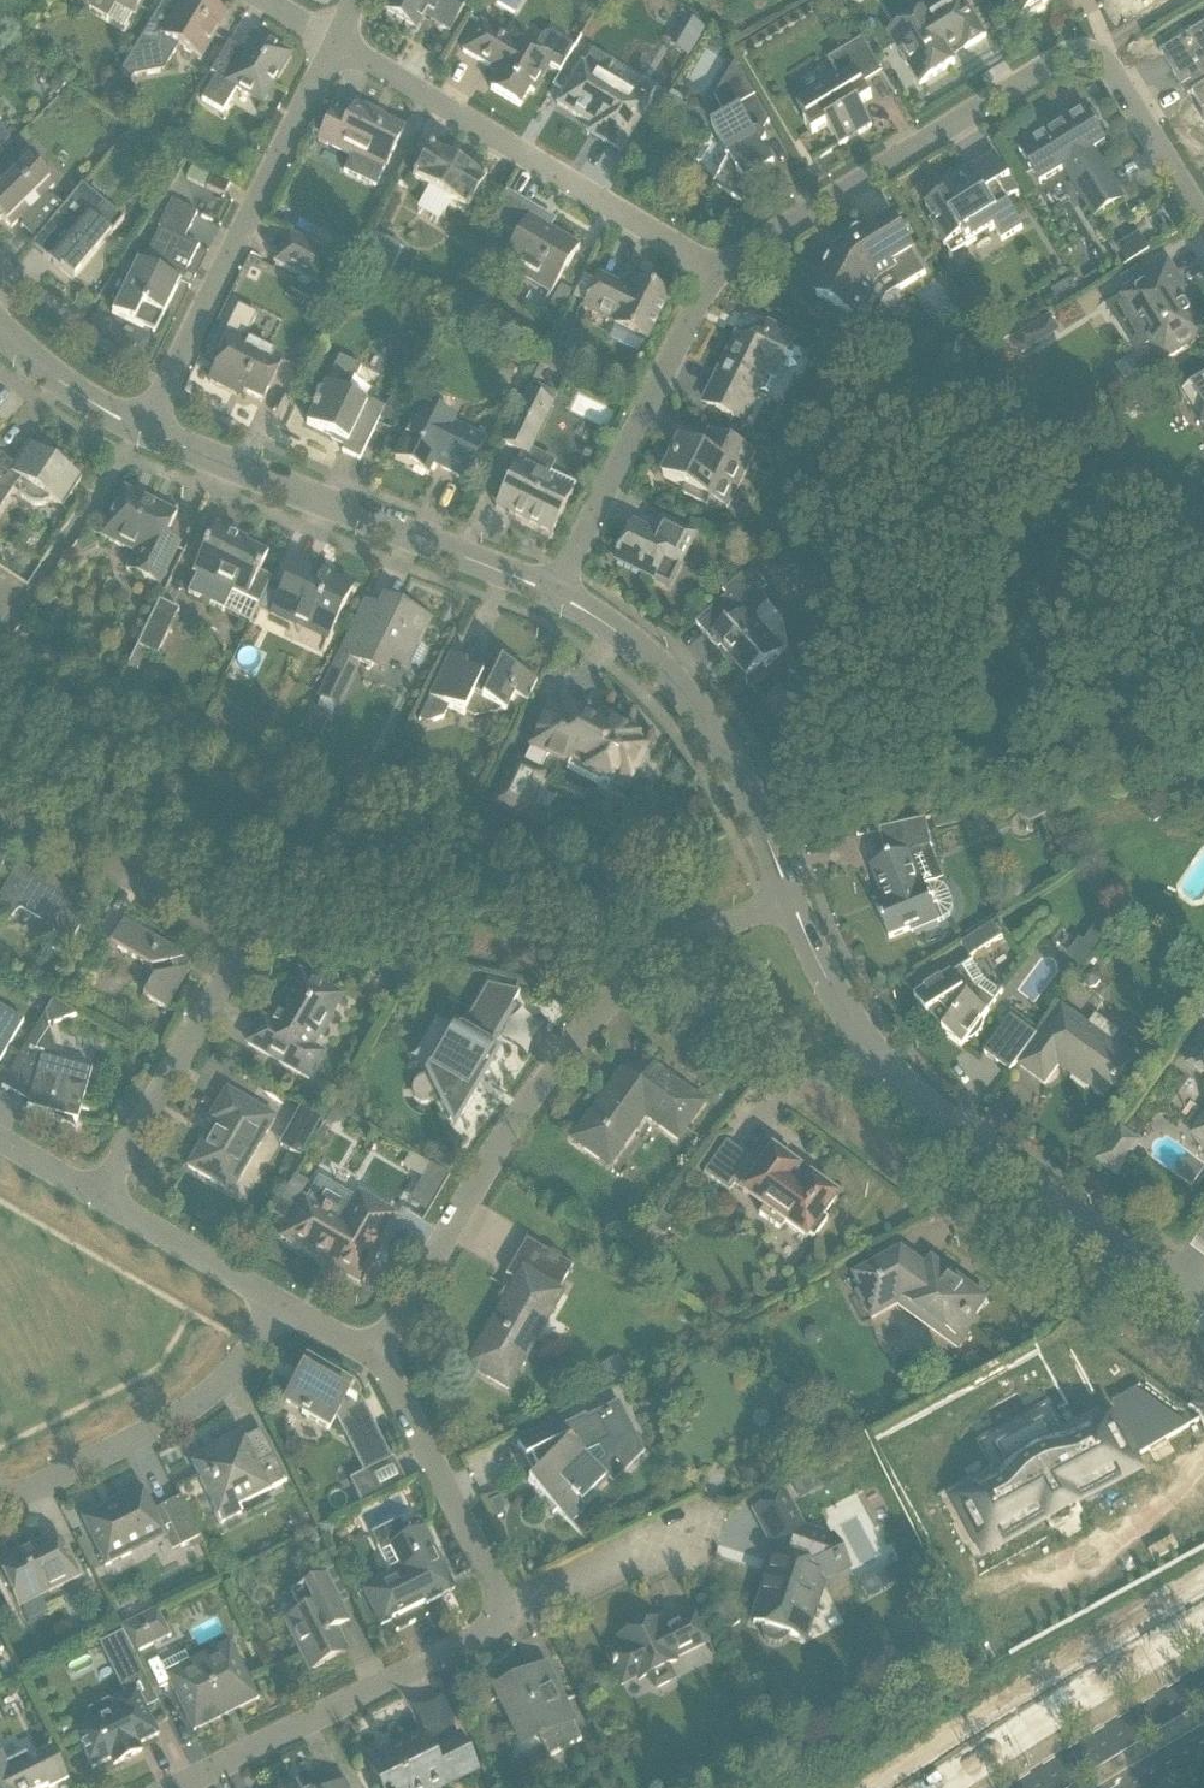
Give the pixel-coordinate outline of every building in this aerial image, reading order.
[(116,4),(108,19),(125,28),(133,13),(135,14),(143,0),(109,0),(116,4)] [(133,51),(119,75),(130,81),(133,76),(163,72),(178,46),(200,59),(225,18),(195,0),(185,0),(168,29),(152,19),(133,51)] [(430,21),(449,32),(469,0),(390,0),(383,12),(416,31),(426,14),(432,18),(430,21)] [(889,34),(908,65),(920,85),(955,64),(949,54),(962,46),(965,50),(986,37),(974,16),(964,0),(925,0),(924,0),(929,9),(923,13),(889,34)] [(1020,18),(1027,14),(1029,17),(1045,8),(1042,4),(1049,0),(1009,0),(1020,18)] [(686,19),(679,31),(696,40),(703,28),(686,19)] [(517,46),(480,24),(463,52),(500,74),(491,90),(520,107),(530,90),(534,93),(550,66),(560,72),(574,48),(551,34),(541,38),(532,53),(518,45),(517,46)] [(1181,39),(1161,52),(1183,88),(1191,83),(1196,91),(1192,93),(1203,111),(1203,115),(1203,119),(1203,121),(1203,25),(1181,39)] [(216,77),(202,100),(223,113),(237,89),(262,104),(290,56),(255,36),(245,53),(228,43),(210,73),(216,77)] [(807,119),(804,121),(813,135),(827,126),(839,146),(872,126),(860,106),(872,98),(864,84),(862,86),(860,82),(881,69),(863,38),(828,60),(838,76),(797,102),(807,119)] [(873,38),(866,43),(869,48),(875,58),(883,54),(873,38)] [(581,64),(569,85),(557,105),(592,126),(589,130),(623,150),(650,105),(647,103),(656,89),(642,81),(633,95),(605,78),(613,64),(592,51),(583,65),(581,64)] [(728,120),(713,129),(728,156),(727,157),(727,158),(727,160),(728,160),(713,188),(742,205),(754,183),(767,175),(776,171),(768,158),(767,156),(763,148),(764,147),(765,146),(766,144),(767,142),(766,139),(766,137),(764,135),(762,134),(769,121),(760,105),(743,76),(736,64),(715,99),(728,120)] [(55,79),(50,84),(51,91),(56,96),(64,89),(55,79)] [(671,93),(660,111),(673,119),(684,100),(671,93)] [(333,113),(319,140),(341,151),(351,156),(344,172),(375,188),(385,169),(393,152),(404,130),(372,115),(373,112),(356,104),(348,120),(333,113)] [(1083,106),(1017,147),(1030,167),(1040,184),(1064,169),(1095,218),(1103,213),(1124,200),(1108,174),(1093,151),(1106,143),(1083,106)] [(10,139),(0,127),(0,147),(10,139)] [(134,128),(123,141),(131,148),(142,135),(134,128)] [(407,190),(412,181),(467,215),(485,185),(430,152),(425,160),(410,150),(394,182),(407,190)] [(958,187),(926,207),(934,220),(930,223),(943,243),(945,248),(962,238),(967,246),(994,229),(1002,241),(1022,229),(1007,203),(1019,195),(1007,176),(995,155),(968,172),(960,176),(965,183),(958,187)] [(0,190),(0,221),(2,219),(6,224),(6,223),(11,229),(20,220),(24,223),(21,226),(28,234),(59,203),(51,196),(49,198),(46,195),(54,187),(49,181),(45,177),(45,176),(46,176),(46,175),(46,174),(47,174),(47,173),(47,172),(47,171),(47,170),(46,169),(46,168),(46,167),(45,167),(45,166),(44,165),(43,165),(43,164),(42,164),(41,164),(40,163),(39,163),(38,163),(37,164),(36,164),(35,164),(35,165),(34,165),(29,161),(29,162),(29,161),(15,175),(11,171),(12,170),(11,169),(0,180),(0,183),(3,187),(0,190)] [(192,167),(186,180),(204,189),(211,175),(192,167)] [(224,196),(230,183),(213,174),(206,188),(224,196)] [(59,203),(28,234),(35,241),(31,246),(73,281),(124,220),(82,185),(63,208),(59,203)] [(506,192),(496,213),(491,223),(516,237),(499,265),(517,276),(521,270),(554,290),(579,247),(535,220),(540,212),(506,192)] [(184,273),(185,274),(199,247),(184,240),(197,214),(171,201),(158,227),(160,228),(143,264),(137,261),(112,313),(142,328),(143,327),(161,315),(163,316),(184,273)] [(680,207),(675,216),(687,222),(692,213),(680,207)] [(817,297),(838,308),(856,318),(873,286),(879,279),(890,273),(900,290),(926,274),(893,219),(871,233),(868,228),(845,242),(847,246),(845,247),(839,254),(838,256),(834,254),(821,277),(826,280),(817,297)] [(273,264),(295,275),(319,288),(334,258),(289,234),(273,264)] [(1128,265),(1135,260),(1149,252),(1143,242),(1139,234),(1117,247),(1128,265)] [(371,235),(357,266),(385,279),(391,265),(380,260),(388,243),(371,235)] [(1111,308),(1136,349),(1151,340),(1164,361),(1184,349),(1203,336),(1203,335),(1193,317),(1190,317),(1191,313),(1187,307),(1183,306),(1182,307),(1176,296),(1179,294),(1185,290),(1168,263),(1148,276),(1146,277),(1150,283),(1125,299),(1111,308)] [(1097,272),(1083,281),(1088,290),(1101,281),(1097,275),(1098,274),(1097,272)] [(1052,291),(1060,306),(1088,290),(1083,281),(1079,275),(1052,291)] [(614,327),(624,333),(646,343),(668,299),(635,283),(630,294),(598,278),(583,310),(615,325),(614,327)] [(560,288),(550,305),(563,313),(573,296),(560,288)] [(94,294),(91,299),(95,302),(99,297),(94,294)] [(223,356),(210,383),(232,394),(240,398),(243,393),(262,402),(282,361),(243,342),(256,316),(237,307),(215,352),(223,356)] [(1051,317),(1023,334),(1032,349),(1060,332),(1051,317)] [(706,402),(705,403),(727,413),(745,422),(761,391),(769,374),(775,377),(776,378),(779,372),(781,368),(785,371),(790,373),(797,370),(802,360),(800,353),(791,348),(796,338),(773,327),(770,332),(767,331),(761,328),(746,333),(742,342),(736,339),(719,375),(721,377),(708,403),(706,402)] [(1023,334),(1013,340),(1021,355),(1032,349),(1023,334)] [(548,349),(539,366),(540,367),(555,374),(564,357),(551,350),(548,349)] [(316,404),(315,403),(312,410),(313,410),(307,424),(346,443),(342,452),(359,461),(385,409),(350,392),(361,368),(339,357),(316,404)] [(523,361),(519,370),(520,378),(529,382),(537,368),(523,361)] [(1179,389),(1189,404),(1199,397),(1203,406),(1203,379),(1202,375),(1181,388),(1179,389)] [(502,444),(528,457),(557,395),(531,383),(502,444)] [(428,476),(433,465),(435,461),(442,464),(440,468),(465,480),(484,440),(453,425),(454,423),(421,407),(395,460),(428,476)] [(711,431),(701,451),(681,441),(663,477),(687,488),(684,494),(707,505),(710,500),(728,509),(756,453),(711,431)] [(4,503),(16,486),(19,487),(22,498),(39,506),(46,505),(48,507),(51,501),(62,509),(81,480),(69,471),(72,466),(66,462),(53,452),(50,452),(44,448),(40,453),(28,445),(14,466),(3,459),(4,457),(0,455),(0,500),(4,503)] [(551,473),(547,480),(516,465),(495,508),(551,536),(576,485),(551,473)] [(127,571),(159,587),(180,545),(165,538),(177,515),(124,489),(100,537),(135,554),(127,571)] [(617,561),(656,580),(666,560),(680,567),(696,536),(662,520),(655,535),(635,525),(617,561)] [(197,575),(187,594),(223,611),(232,593),(259,606),(272,580),(259,573),(267,556),(245,545),(235,540),(237,536),(216,526),(206,547),(193,573),(197,575)] [(83,554),(98,546),(92,535),(77,543),(83,554)] [(298,558),(287,580),(271,614),(290,624),(291,623),(327,641),(353,589),(321,574),(323,570),(298,558)] [(728,596),(696,624),(713,643),(716,641),(748,676),(762,664),(766,668),(767,666),(784,652),(767,633),(757,622),(758,614),(767,605),(769,604),(767,602),(760,594),(768,587),(754,570),(746,577),(744,575),(742,576),(724,592),(728,596)] [(232,593),(223,611),(250,624),(259,606),(232,593)] [(159,602),(137,648),(157,657),(179,611),(159,602)] [(338,660),(318,699),(321,701),(330,705),(335,708),(337,709),(358,668),(355,666),(357,661),(372,669),(379,655),(390,660),(392,655),(417,667),(426,648),(418,644),(428,623),(400,609),(397,614),(382,606),(381,607),(370,630),(356,624),(345,645),(338,660)] [(440,677),(421,715),(434,721),(443,718),(448,708),(464,715),(465,715),(469,706),(471,707),(480,704),(481,702),(501,711),(505,713),(513,696),(527,703),(537,682),(500,664),(498,667),(488,662),(484,672),(480,679),(465,671),(468,664),(450,656),(440,677)] [(321,701),(317,708),(332,716),(335,708),(330,705),(321,701)] [(505,783),(495,804),(524,819),(545,776),(539,773),(549,754),(569,764),(567,770),(600,786),(603,781),(609,784),(615,774),(628,780),(632,772),(635,773),(643,757),(640,756),(644,748),(633,742),(636,735),(610,722),(582,709),(579,716),(577,721),(564,715),(551,708),(532,746),(523,765),(516,762),(505,783)] [(368,771),(361,784),(373,790),(380,777),(368,771)] [(1037,797),(1014,807),(1019,818),(1032,823),(1046,817),(1037,797)] [(489,819),(481,836),(493,841),(501,825),(489,819)] [(926,820),(879,830),(886,862),(871,868),(882,896),(886,894),(890,904),(877,909),(889,939),(910,931),(912,934),(941,922),(947,917),(951,911),(952,903),(948,894),(943,888),(936,885),(928,884),(921,887),(908,854),(916,851),(932,847),(926,820)] [(6,886),(0,896),(0,899),(2,900),(0,903),(0,917),(9,922),(20,911),(40,922),(35,942),(63,958),(92,908),(71,896),(69,900),(41,884),(39,886),(31,881),(35,875),(18,865),(6,886)] [(1103,916),(1084,943),(1097,952),(1116,925),(1103,916)] [(968,940),(961,945),(970,959),(1007,935),(998,921),(995,918),(965,937),(968,940)] [(142,996),(146,998),(166,1010),(189,971),(187,969),(184,959),(185,957),(124,921),(110,944),(151,969),(153,978),(142,996)] [(76,960),(91,969),(107,941),(92,933),(76,960)] [(984,1020),(989,1013),(1004,993),(985,980),(973,960),(915,997),(928,1018),(943,1034),(963,1048),(968,1042),(971,1041),(973,1040),(975,1039),(978,1036),(982,1031),(983,1027),(984,1020)] [(1085,972),(1082,978),(1083,985),(1088,989),(1097,988),(1100,982),(1100,975),(1093,971),(1085,972)] [(269,1025),(265,1022),(261,1028),(258,1026),(247,1044),(308,1079),(322,1055),(311,1049),(341,998),(299,974),(287,995),(288,995),(278,1012),(277,1012),(269,1025)] [(482,1071),(492,1052),(485,1048),(488,1041),(490,1043),(507,1014),(513,1015),(513,1014),(508,1012),(520,992),(487,987),(460,1033),(454,1030),(446,1043),(449,1049),(430,1080),(431,1082),(429,1081),(420,1082),(414,1088),(415,1097),(421,1103),(430,1102),(436,1096),(436,1093),(449,1120),(462,1114),(477,1088),(473,1085),(481,1070),(482,1071)] [(14,1067),(2,1087),(8,1091),(9,1088),(29,1100),(28,1103),(27,1108),(45,1113),(55,1115),(70,1124),(72,1120),(77,1122),(91,1071),(68,1065),(57,1062),(48,1026),(47,1025),(79,1015),(53,1000),(45,1014),(14,1067)] [(7,1050),(24,1021),(0,1008),(0,1062),(7,1050)] [(1121,1040),(1116,1047),(1062,1009),(1020,1066),(1045,1084),(1061,1061),(1076,1072),(1072,1076),(1088,1088),(1090,1086),(1106,1097),(1139,1051),(1139,1047),(1126,1038),(1121,1040)] [(1011,1017),(984,1054),(1011,1074),(1038,1037),(1011,1017)] [(672,1080),(652,1066),(651,1065),(620,1070),(570,1139),(598,1160),(613,1140),(623,1147),(644,1117),(677,1141),(704,1103),(679,1085),(677,1087),(671,1082),(672,1080)] [(319,1081),(311,1093),(324,1101),(332,1090),(319,1081)] [(188,1168),(231,1193),(275,1118),(226,1090),(208,1121),(216,1126),(211,1134),(208,1132),(188,1168)] [(311,1114),(288,1153),(300,1160),(322,1121),(311,1114)] [(1121,1132),(1100,1160),(1116,1171),(1128,1155),(1123,1151),(1131,1139),(1121,1132)] [(749,1165),(752,1161),(727,1142),(703,1173),(729,1192),(733,1186),(763,1208),(758,1214),(780,1230),(784,1224),(806,1240),(812,1231),(817,1234),(829,1218),(824,1215),(836,1198),(809,1179),(807,1181),(796,1173),(798,1170),(771,1151),(757,1170),(749,1165)] [(430,1166),(420,1184),(421,1184),(437,1194),(447,1176),(431,1166),(430,1166)] [(279,1202),(271,1216),(288,1226),(281,1239),(285,1241),(286,1244),(297,1251),(301,1250),(317,1260),(319,1257),(340,1270),(339,1272),(359,1284),(382,1245),(379,1243),(395,1217),(397,1218),(398,1217),(377,1205),(359,1194),(355,1201),(329,1186),(319,1186),(313,1190),(306,1201),(304,1199),(296,1212),(279,1202)] [(662,1214),(651,1229),(662,1237),(673,1222),(662,1214)] [(513,1292),(510,1290),(490,1326),(495,1329),(471,1369),(508,1390),(561,1296),(556,1293),(572,1265),(526,1240),(505,1276),(518,1283),(513,1292)] [(880,1262),(855,1276),(863,1290),(858,1293),(872,1319),(898,1304),(933,1329),(959,1349),(965,1341),(979,1321),(975,1318),(988,1301),(965,1284),(962,1289),(951,1281),(954,1276),(932,1260),(926,1268),(902,1250),(880,1262)] [(805,1334),(805,1341),(809,1345),(817,1345),(821,1341),(822,1333),(817,1329),(809,1329),(805,1334)] [(619,1356),(600,1366),(610,1385),(629,1375),(619,1356)] [(368,1471),(391,1460),(359,1396),(355,1405),(346,1400),(354,1387),(305,1359),(291,1383),(296,1386),(286,1402),(303,1412),(301,1414),(329,1430),(340,1411),(348,1416),(344,1422),(368,1471)] [(1136,1387),(1111,1401),(1140,1454),(1190,1427),(1136,1387)] [(559,1424),(520,1444),(517,1445),(534,1477),(528,1483),(544,1500),(552,1516),(556,1512),(569,1525),(585,1509),(581,1504),(640,1445),(619,1402),(587,1418),(585,1415),(561,1427),(559,1424)] [(990,1467),(953,1488),(960,1501),(957,1503),(986,1555),(1050,1520),(1052,1524),(1077,1510),(1075,1507),(1140,1471),(1111,1418),(1107,1420),(1100,1407),(1063,1428),(1050,1404),(1010,1426),(978,1444),(990,1467)] [(193,1465),(204,1487),(222,1523),(241,1513),(238,1507),(287,1482),(273,1455),(256,1464),(240,1432),(215,1445),(218,1453),(193,1465)] [(741,1468),(739,1475),(745,1487),(762,1479),(753,1462),(741,1468)] [(810,1473),(790,1484),(799,1500),(818,1489),(810,1473)] [(382,1495),(372,1475),(352,1485),(362,1505),(382,1495)] [(83,1520),(93,1542),(106,1567),(174,1533),(181,1548),(199,1539),(179,1499),(161,1508),(163,1511),(155,1515),(143,1490),(141,1491),(126,1499),(125,1497),(121,1499),(122,1500),(114,1504),(116,1508),(103,1514),(102,1511),(83,1520)] [(767,1581),(753,1624),(762,1627),(761,1631),(762,1636),(765,1641),(767,1643),(769,1644),(773,1645),(778,1645),(783,1643),(787,1640),(790,1635),(799,1638),(822,1569),(835,1573),(841,1553),(834,1539),(802,1530),(784,1495),(775,1500),(767,1504),(754,1511),(767,1536),(772,1545),(768,1559),(774,1561),(767,1581)] [(418,1520),(402,1528),(407,1538),(408,1537),(423,1530),(418,1520)] [(318,1528),(324,1539),(330,1536),(332,1529),(329,1523),(318,1528)] [(376,1586),(364,1592),(370,1606),(381,1627),(392,1622),(396,1631),(429,1615),(424,1606),(442,1597),(452,1592),(454,1591),(453,1589),(448,1580),(446,1575),(447,1572),(444,1571),(433,1548),(434,1545),(429,1534),(425,1533),(424,1529),(423,1530),(408,1537),(407,1538),(402,1528),(402,1527),(393,1525),(377,1533),(374,1541),(377,1548),(385,1550),(389,1548),(398,1567),(395,1577),(392,1578),(388,1577),(378,1581),(376,1586)] [(0,1563),(0,1569),(2,1573),(0,1579),(5,1589),(11,1590),(20,1608),(79,1578),(72,1563),(61,1541),(47,1549),(43,1542),(42,1542),(43,1545),(31,1551),(30,1548),(0,1563)] [(349,1623),(341,1607),(325,1575),(290,1593),(301,1613),(286,1620),(312,1671),(346,1654),(334,1631),(349,1623)] [(156,1610),(120,1628),(134,1656),(152,1647),(150,1642),(168,1633),(156,1610)] [(623,1650),(608,1658),(611,1664),(610,1665),(612,1669),(613,1669),(618,1679),(619,1682),(636,1674),(636,1675),(639,1681),(648,1677),(652,1685),(659,1688),(670,1682),(672,1675),(668,1666),(676,1662),(675,1659),(710,1642),(706,1635),(696,1614),(661,1631),(655,1621),(649,1624),(650,1627),(640,1633),(638,1629),(618,1639),(623,1650)] [(105,1641),(126,1685),(144,1676),(122,1633),(105,1641)] [(230,1643),(165,1675),(182,1708),(193,1730),(224,1714),(225,1717),(227,1716),(224,1710),(233,1706),(236,1711),(238,1711),(236,1708),(257,1697),(246,1676),(230,1643)] [(545,1668),(496,1693),(498,1697),(499,1697),(523,1746),(525,1750),(541,1742),(549,1758),(581,1741),(573,1724),(562,1703),(556,1690),(555,1687),(549,1676),(547,1673),(545,1668)] [(86,1727),(74,1733),(82,1747),(92,1769),(111,1759),(114,1766),(123,1761),(126,1755),(132,1757),(142,1752),(138,1745),(158,1736),(147,1714),(145,1710),(136,1691),(132,1693),(112,1703),(106,1702),(89,1711),(86,1720),(89,1726),(86,1727)] [(369,1767),(380,1787),(444,1787),(477,1772),(470,1758),(459,1737),(430,1751),(421,1735),(400,1745),(403,1750),(391,1756),(369,1767)] [(56,1759),(52,1750),(27,1762),(23,1754),(4,1763),(0,1756),(0,1787),(44,1787),(48,1786),(49,1787),(51,1787),(67,1780),(56,1759)]
